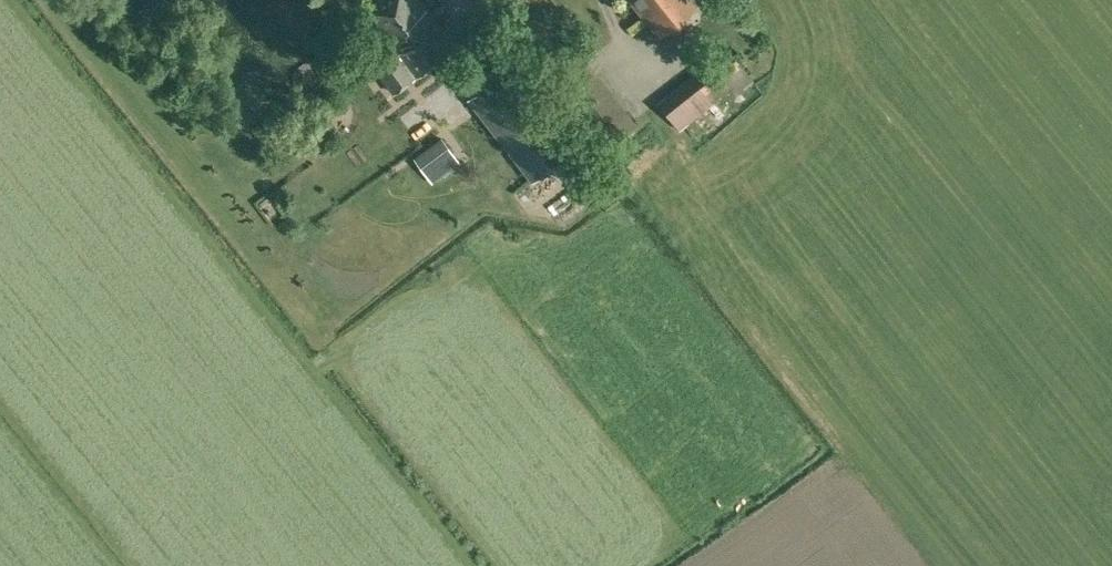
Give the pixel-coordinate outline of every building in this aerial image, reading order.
[(452,47),(424,10),(425,9),(418,0),(390,0),(368,17),(385,40),(365,55),(393,92),(452,47)] [(696,6),(691,0),(631,0),(659,35),(696,6)] [(605,149),(638,123),(574,42),(542,68),(605,149)] [(737,94),(754,79),(726,46),(657,101),(679,130),(713,103),(712,102),(732,87),(737,94)] [(532,179),(567,152),(504,71),(469,98),(532,179)] [(442,111),(424,122),(430,132),(448,121),(442,111)] [(442,184),(471,161),(456,142),(427,165),(442,184)] [(269,205),(287,224),(295,216),(278,197),(269,205)]
